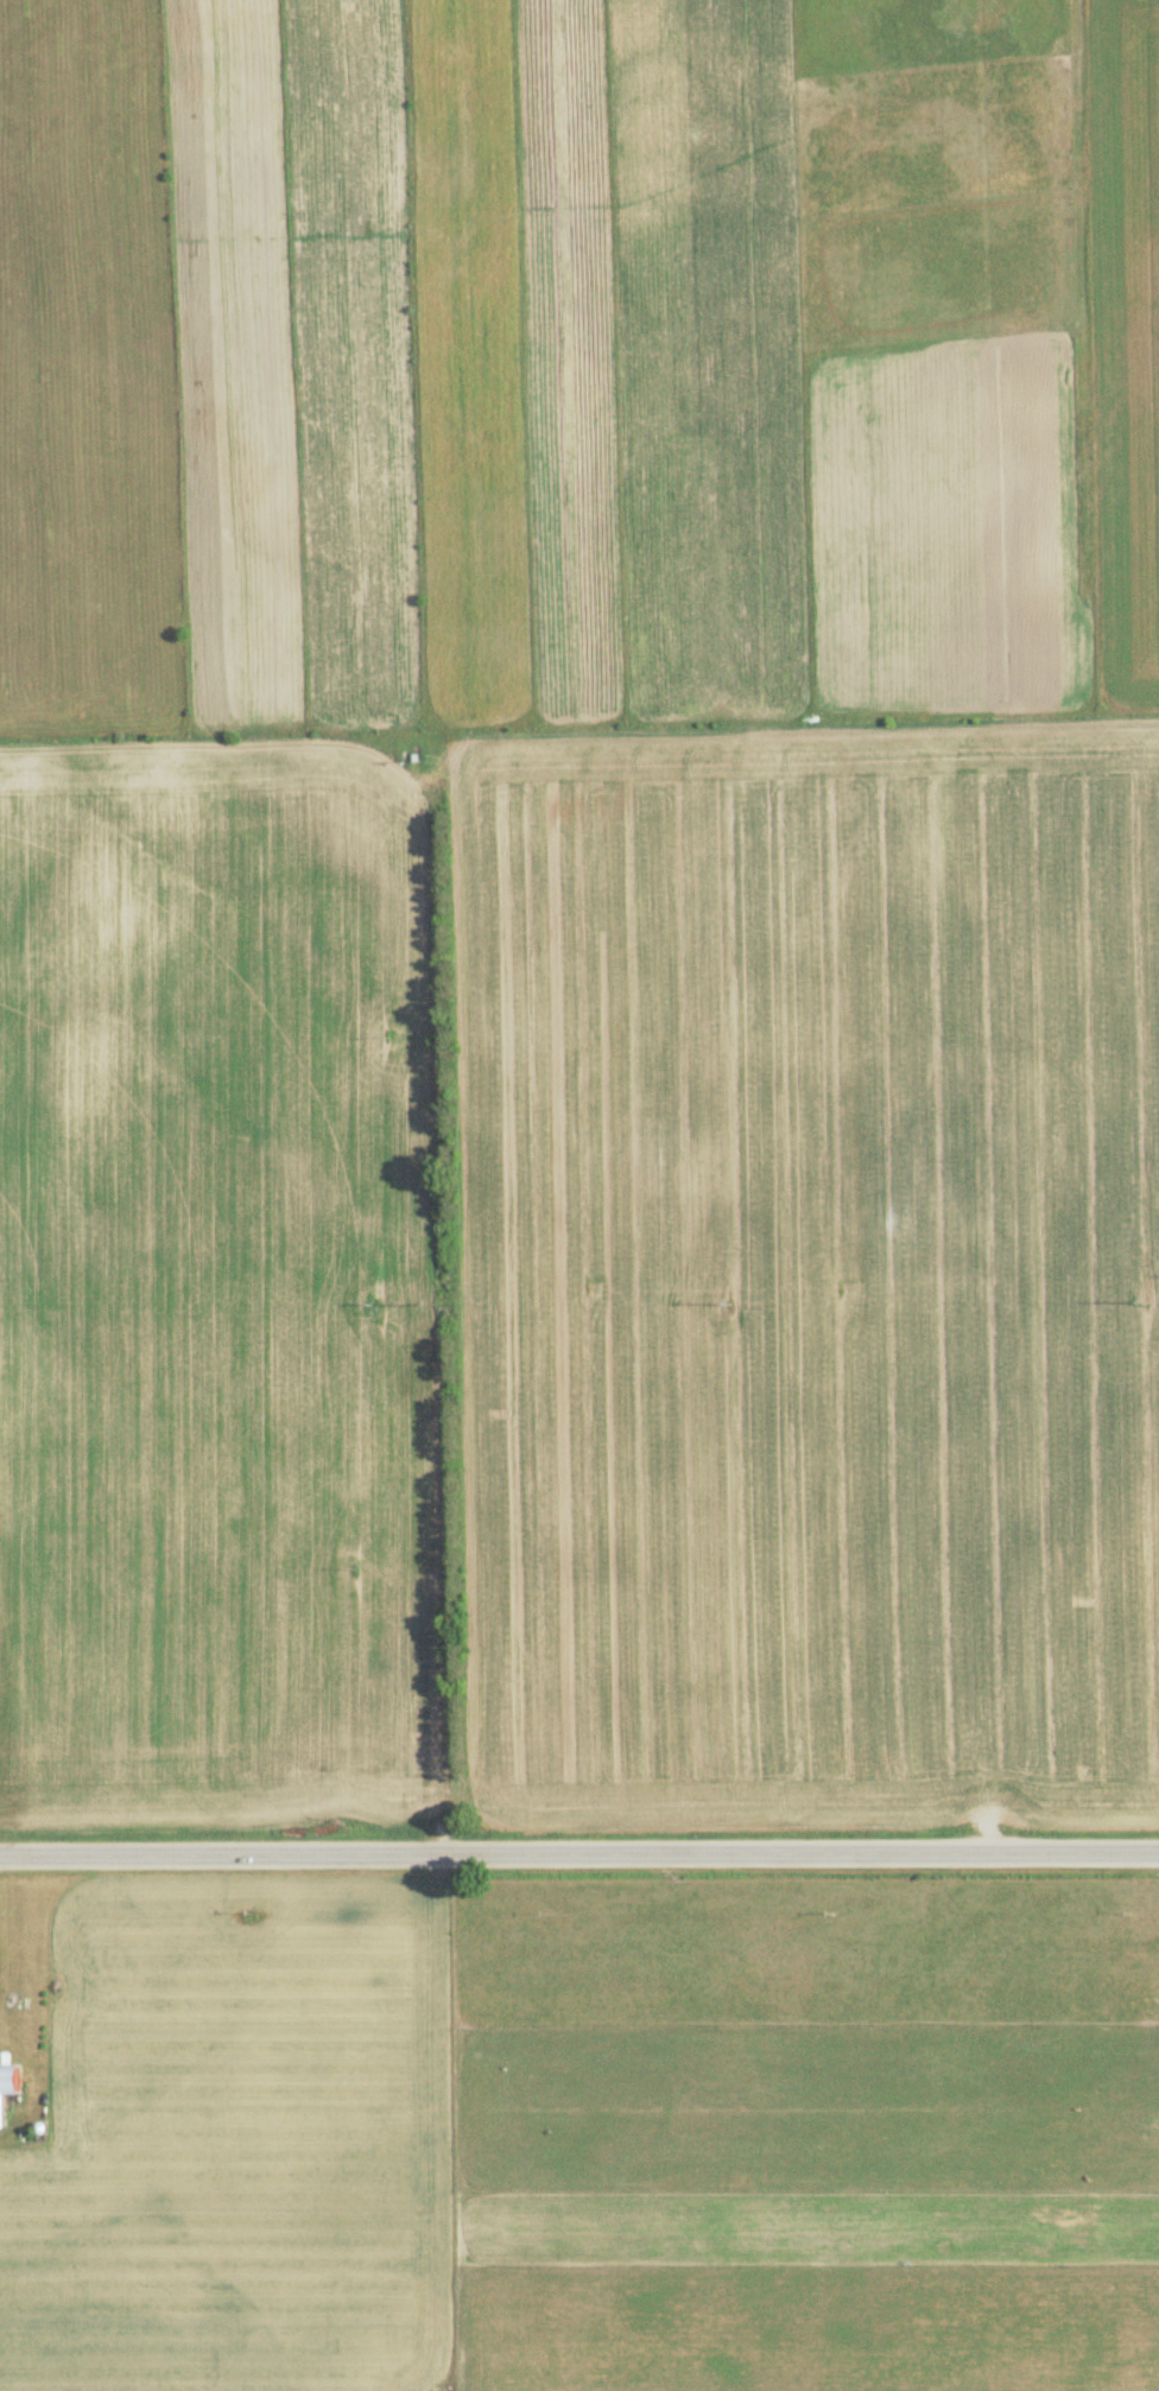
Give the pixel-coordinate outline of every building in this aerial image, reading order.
[(15,2063),(0,2063),(0,2126),(0,2094),(15,2094),(15,2063)]
